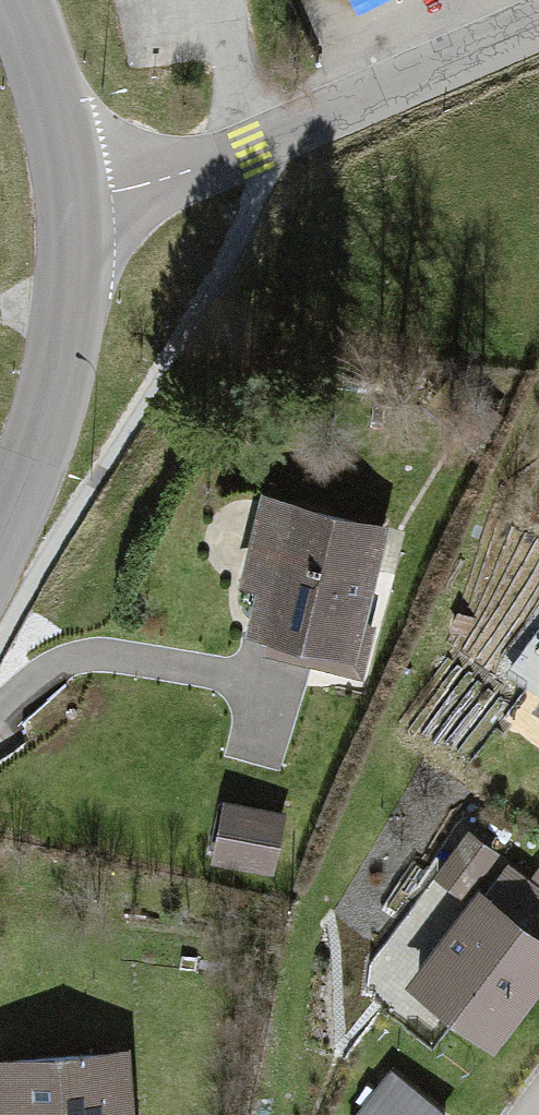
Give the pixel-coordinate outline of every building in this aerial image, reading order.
[(286,507),(249,642),(356,671),(392,536),(286,507)] [(514,860),(408,991),(486,1054),(538,989),(538,881),(514,860)] [(0,1063),(0,1114),(132,1114),(130,1058),(0,1063)] [(390,1074),(357,1114),(440,1114),(390,1074)]
